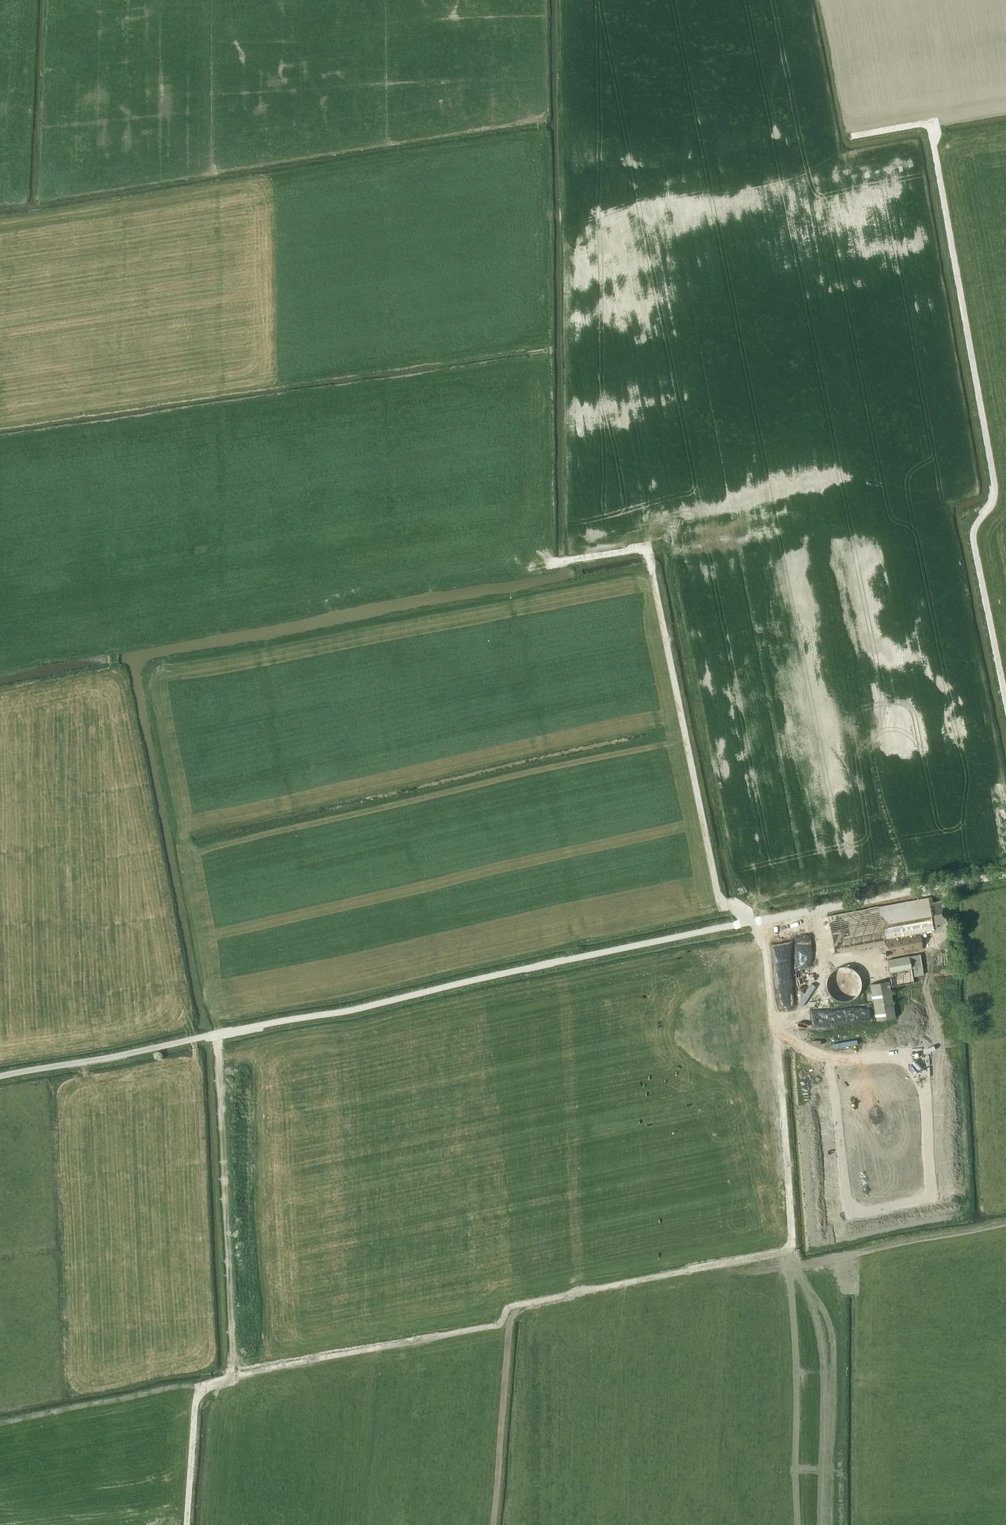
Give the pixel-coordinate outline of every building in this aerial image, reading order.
[(928,898),(927,893),(917,895),(917,899),(828,916),(835,953),(884,944),(886,956),(935,947),(932,930),(933,929),(933,927),(937,926),(937,923),(945,922),(942,901),(929,903),(928,897),(928,898)] [(814,944),(795,945),(798,991),(818,989),(814,944)] [(920,954),(909,955),(913,976),(923,974),(920,954)] [(913,982),(909,955),(887,959),(892,986),(913,982)] [(829,970),(832,995),(858,992),(855,966),(829,970)] [(896,1017),(890,980),(871,984),(877,1020),(896,1017)] [(757,987),(744,988),(744,998),(757,998),(757,987)]
